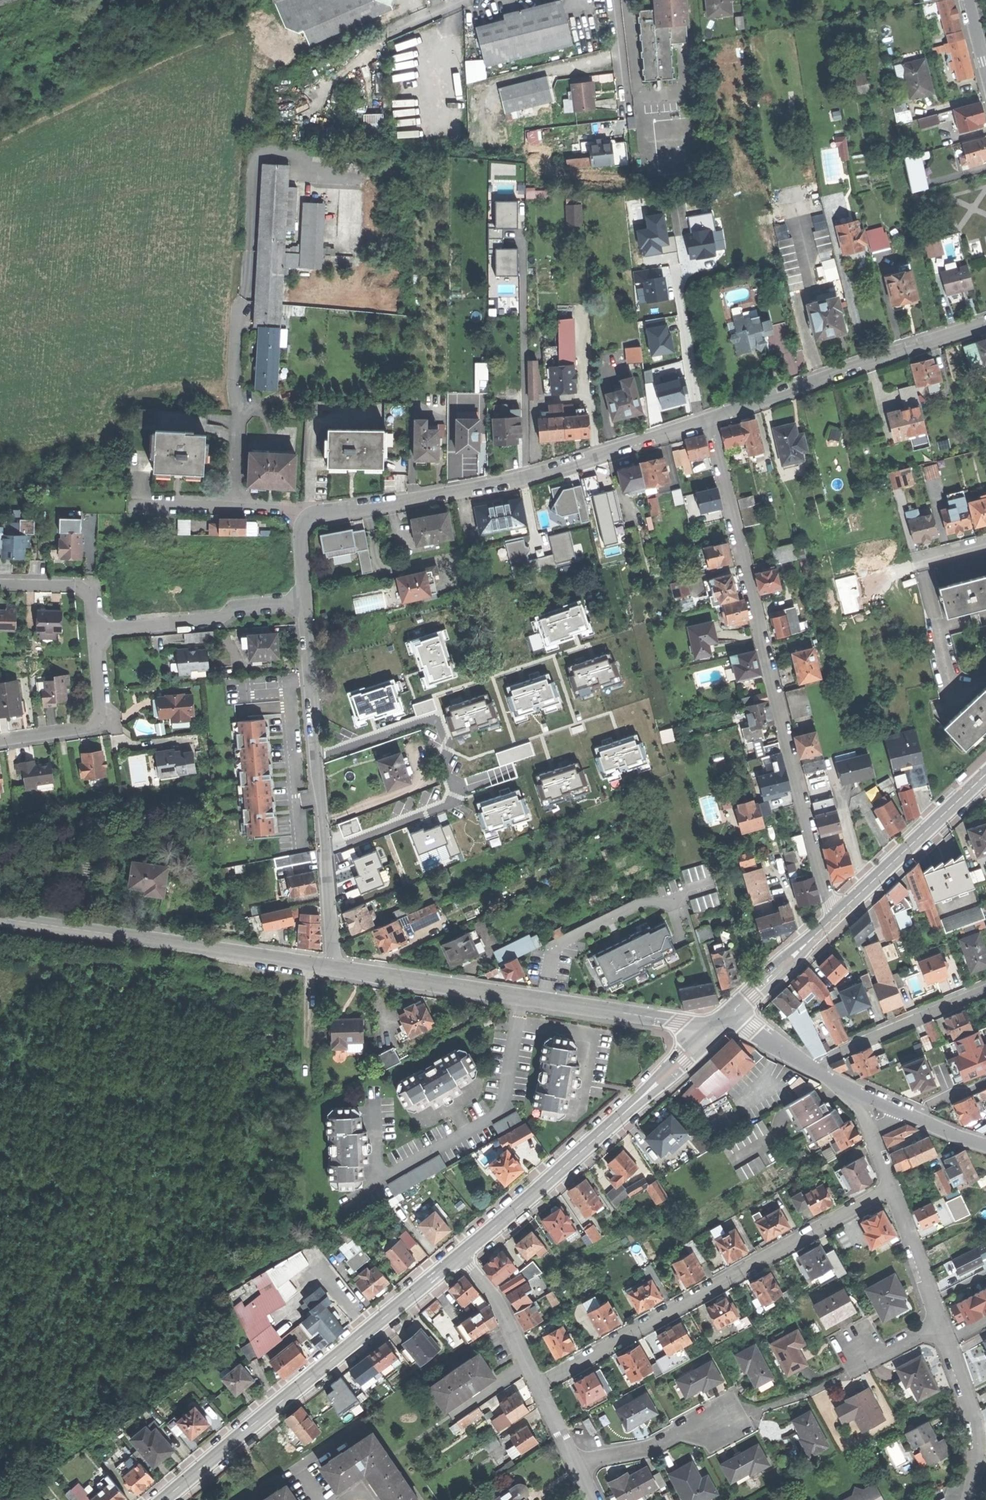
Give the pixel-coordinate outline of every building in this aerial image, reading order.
[(323,39),(317,25),(313,27),(300,22),(290,0),(284,0),(275,4),(285,28),(299,33),(303,31),(309,45),(323,39)] [(323,39),(360,23),(392,9),(389,1),(389,0),(290,0),(300,22),(313,27),(317,25),(323,39)] [(534,7),(503,15),(504,20),(476,28),(485,66),(572,45),(561,0),(534,7)] [(641,5),(641,10),(636,11),(636,12),(638,12),(639,18),(637,18),(641,75),(644,75),(644,81),(675,79),(672,43),(688,41),(685,0),(645,0),(641,5)] [(707,16),(731,13),(730,0),(706,0),(707,16)] [(946,34),(961,30),(957,14),(953,0),(937,0),(946,34)] [(946,34),(948,43),(963,39),(961,30),(946,34)] [(946,49),(947,51),(965,46),(963,39),(948,43),(945,43),(946,49)] [(933,53),(946,49),(945,43),(931,47),(933,53)] [(965,46),(947,51),(948,56),(946,57),(946,59),(948,67),(951,66),(949,62),(953,61),(955,67),(958,79),(973,75),(969,60),(965,46)] [(910,97),(931,92),(927,75),(923,59),(902,64),(901,63),(893,65),(896,75),(904,73),(910,97)] [(858,93),(870,92),(868,73),(856,74),(858,93)] [(498,88),(504,112),(553,100),(547,76),(498,88)] [(574,99),(575,111),(594,108),(593,99),(592,91),(593,91),(592,82),(572,84),(573,91),(574,99)] [(563,92),(564,100),(574,99),(573,91),(563,92)] [(565,112),(575,111),(574,99),(564,100),(565,112)] [(958,128),(959,132),(982,126),(981,122),(984,121),(982,112),(979,102),(953,109),(957,124),(958,128)] [(892,106),(894,113),(907,110),(906,103),(892,106)] [(348,123),(363,122),(363,109),(348,109),(348,123)] [(897,123),(912,120),(910,109),(907,110),(894,113),(897,123)] [(840,111),(832,112),(834,121),(842,120),(840,111)] [(936,113),(929,115),(931,124),(939,122),(936,113)] [(918,118),(921,127),(931,124),(929,115),(918,118)] [(364,118),(365,136),(383,136),(382,117),(374,117),(364,118)] [(842,158),(849,157),(846,135),(836,136),(837,144),(840,144),(842,158)] [(985,162),(985,160),(985,158),(985,139),(985,136),(962,143),(965,155),(960,157),(962,164),(968,163),(969,166),(985,162)] [(616,165),(629,163),(627,141),(613,142),(616,165)] [(591,158),(592,165),(614,162),(611,143),(601,144),(589,145),(591,158)] [(903,157),(905,165),(921,161),(919,153),(903,157)] [(584,166),(592,165),(591,158),(583,159),(584,166)] [(568,168),(584,166),(583,159),(567,161),(568,168)] [(911,191),(927,188),(921,161),(905,165),(911,191)] [(257,285),(255,327),(259,327),(280,329),(283,275),(284,249),(285,230),(287,187),(288,165),(263,164),(261,202),(257,285)] [(297,188),(287,187),(285,230),(295,231),(297,188)] [(518,202),(496,202),(496,229),(518,229),(518,202)] [(307,205),(304,249),(303,268),(320,269),(323,206),(307,205)] [(582,205),(565,206),(566,227),(583,226),(582,205)] [(665,212),(644,216),(646,228),(636,230),(639,250),(642,249),(644,257),(662,254),(661,247),(670,245),(665,212)] [(836,225),(843,253),(854,251),(865,248),(863,243),(867,242),(864,229),(860,230),(858,219),(836,225)] [(817,253),(832,249),(826,227),(812,231),(817,253)] [(692,235),(686,236),(690,260),(696,259),(697,261),(718,257),(713,229),(692,232),(692,235)] [(873,251),(890,247),(887,231),(869,236),(873,251)] [(776,241),(790,292),(804,288),(791,237),(776,241)] [(925,244),(928,257),(942,254),(939,240),(925,244)] [(304,249),(284,249),(283,275),(288,275),(288,267),(303,268),(304,249)] [(517,249),(496,250),(496,276),(518,276),(517,249)] [(822,261),(824,269),(831,267),(829,260),(822,261)] [(899,272),(885,276),(892,304),(893,304),(896,306),(900,305),(902,303),(901,302),(905,301),(910,299),(911,303),(917,302),(916,298),(917,298),(908,262),(898,265),(899,272)] [(940,272),(946,294),(958,291),(973,287),(967,265),(956,268),(947,270),(940,272)] [(833,273),(831,267),(824,269),(826,275),(833,273)] [(665,278),(643,281),(646,303),(669,300),(665,278)] [(807,305),(816,339),(832,335),(845,331),(839,310),(841,309),(837,297),(807,305)] [(760,337),(759,335),(770,331),(768,326),(769,325),(762,306),(754,309),(753,309),(754,310),(747,313),(747,312),(739,315),(737,310),(729,314),(732,321),(735,320),(738,328),(735,329),(728,331),(728,333),(731,341),(736,353),(749,348),(749,347),(754,345),(759,347),(761,343),(763,339),(760,337)] [(557,345),(557,351),(559,366),(559,367),(573,366),(575,365),(570,318),(554,319),(557,345)] [(666,325),(646,329),(651,357),(674,353),(671,334),(668,335),(666,325)] [(277,390),(280,329),(259,327),(256,389),(277,390)] [(682,331),(684,342),(693,340),(691,329),(682,331)] [(684,342),(687,358),(696,357),(693,340),(684,342)] [(963,347),(970,368),(985,363),(985,340),(963,347)] [(626,347),(628,362),(643,361),(641,346),(626,347)] [(545,394),(552,393),(550,366),(559,366),(557,351),(545,352),(546,367),(544,367),(545,379),(543,379),(545,394)] [(911,364),(917,387),(927,385),(937,382),(941,381),(936,360),(932,361),(932,359),(921,362),(911,364)] [(529,381),(537,381),(538,381),(538,360),(529,360),(529,381)] [(552,393),(575,391),(574,380),(574,375),(573,366),(559,367),(559,366),(550,366),(552,393)] [(644,370),(646,377),(658,374),(656,367),(644,370)] [(661,400),(662,407),(675,403),(686,400),(683,392),(688,391),(684,376),(678,378),(678,377),(672,378),(671,372),(663,374),(665,381),(656,384),(659,394),(661,400)] [(479,393),(488,392),(488,377),(479,378),(479,393)] [(628,416),(642,412),(633,377),(622,380),(624,386),(616,388),(616,391),(607,394),(614,419),(628,416)] [(529,397),(538,397),(537,381),(529,381),(529,397)] [(312,382),(312,392),(331,392),(331,382),(312,382)] [(939,389),(937,382),(927,385),(930,394),(938,392),(937,389),(939,389)] [(899,389),(904,411),(920,407),(914,385),(905,387),(899,389)] [(576,403),(562,404),(563,416),(577,415),(576,408),(576,403)] [(549,405),(549,410),(550,417),(563,416),(562,404),(549,405)] [(909,436),(926,432),(920,407),(904,411),(889,414),(895,440),(909,436)] [(577,415),(563,416),(565,438),(575,437),(575,438),(578,438),(581,438),(581,437),(590,436),(589,414),(584,415),(583,408),(576,408),(577,415)] [(507,444),(518,443),(518,436),(522,436),(520,409),(511,409),(512,417),(493,418),(495,444),(507,444)] [(565,438),(563,416),(550,417),(549,410),(542,411),(542,418),(538,418),(540,440),(550,439),(550,440),(552,440),(556,440),(556,439),(565,438)] [(468,451),(479,451),(479,419),(458,419),(457,450),(468,451)] [(416,420),(416,429),(425,430),(425,420),(416,420)] [(757,421),(743,424),(748,443),(749,448),(751,455),(755,454),(765,452),(757,421)] [(743,424),(722,429),(724,440),(726,448),(748,443),(743,424)] [(784,427),(775,429),(783,465),(804,460),(802,453),(808,451),(804,435),(798,436),(795,424),(784,427)] [(355,468),(384,468),(384,429),(329,428),(328,456),(324,456),(323,466),(328,466),(328,469),(339,469),(339,468),(355,468)] [(427,458),(437,459),(438,437),(438,430),(425,430),(416,429),(415,458),(416,458),(427,458)] [(177,475),(204,476),(206,436),(185,435),(185,433),(155,431),(153,474),(177,475)] [(929,446),(926,432),(909,436),(913,450),(929,446)] [(689,448),(692,459),(711,455),(708,445),(706,436),(687,440),(689,448)] [(692,462),(692,459),(689,448),(682,451),(685,464),(692,462)] [(678,466),(685,464),(682,451),(674,453),(678,466)] [(250,453),(249,487),(271,488),(294,489),(296,455),(250,453)] [(643,464),(648,488),(671,483),(665,459),(653,461),(643,464)] [(695,472),(692,462),(685,464),(688,474),(695,472)] [(629,467),(619,470),(625,493),(635,491),(636,495),(641,493),(641,489),(646,488),(641,464),(629,467)] [(923,468),(927,481),(940,477),(936,464),(923,468)] [(908,468),(899,470),(904,487),(913,484),(908,468)] [(888,473),(893,490),(904,487),(899,470),(888,473)] [(587,520),(579,484),(571,486),(570,482),(548,488),(554,511),(560,514),(576,510),(579,522),(587,520)] [(673,489),(677,504),(685,502),(682,487),(673,489)] [(698,491),(702,511),(723,507),(721,497),(719,487),(698,491)] [(613,492),(592,497),(605,546),(618,543),(613,522),(620,520),(613,492)] [(739,501),(743,518),(757,515),(760,524),(767,522),(762,503),(756,504),(755,497),(739,501)] [(650,499),(655,517),(661,515),(657,498),(650,499)] [(975,527),(985,524),(985,499),(969,503),(975,527)] [(478,508),(483,533),(527,524),(522,500),(499,504),(478,508)] [(693,500),(685,502),(691,524),(698,523),(693,500)] [(941,512),(947,534),(955,532),(956,534),(959,533),(962,532),(962,530),(970,527),(965,506),(951,509),(944,511),(941,512)] [(906,513),(908,521),(919,518),(917,510),(906,513)] [(418,541),(419,544),(453,537),(449,514),(431,517),(414,520),(416,530),(418,541)] [(908,521),(914,542),(923,540),(923,542),(926,541),(929,540),(929,538),(937,536),(932,514),(919,518),(908,521)] [(743,518),(745,527),(760,524),(757,515),(743,518)] [(220,534),(230,534),(230,518),(220,518),(220,527),(220,534)] [(230,518),(230,534),(247,534),(247,528),(247,519),(238,518),(230,518)] [(179,534),(195,533),(195,524),(179,524),(179,534)] [(627,529),(630,543),(640,540),(637,527),(627,529)] [(371,571),(363,528),(317,536),(320,552),(324,551),(325,556),(356,551),(360,573),(371,571)] [(60,545),(60,556),(62,556),(82,556),(82,531),(63,531),(63,538),(63,545),(60,545)] [(570,531),(549,536),(556,565),(577,560),(570,531)] [(3,554),(3,557),(9,557),(16,557),(16,555),(24,555),(25,543),(30,543),(30,534),(4,534),(3,554)] [(522,538),(504,542),(513,577),(556,565),(552,553),(527,560),(525,554),(529,548),(523,545),(522,538)] [(706,547),(710,567),(732,562),(729,551),(727,542),(706,547)] [(789,561),(788,557),(796,555),(793,543),(773,547),(777,564),(789,561)] [(703,569),(710,567),(706,547),(698,549),(703,569)] [(412,571),(413,575),(426,573),(427,576),(434,575),(440,573),(438,565),(412,571)] [(759,585),(761,594),(782,589),(777,570),(774,570),(764,573),(757,575),(759,585)] [(402,589),(405,601),(431,595),(431,594),(427,576),(426,573),(413,575),(400,578),(402,589)] [(711,579),(717,605),(722,604),(722,602),(739,598),(737,590),(738,588),(738,585),(737,582),(734,582),(732,574),(711,579)] [(434,575),(427,576),(431,594),(438,593),(434,575)] [(938,588),(940,596),(938,597),(939,601),(942,601),(946,619),(985,608),(985,576),(966,581),(938,588)] [(673,583),(675,591),(689,587),(687,579),(673,583)] [(730,623),(749,618),(747,609),(744,599),(725,604),(727,612),(729,620),(730,623)] [(591,636),(581,601),(534,616),(546,650),(591,636)] [(17,605),(8,605),(8,609),(1,609),(0,609),(0,629),(17,629),(17,605)] [(774,612),(775,617),(788,614),(793,634),(803,631),(796,607),(774,612)] [(38,611),(38,630),(40,631),(59,631),(62,631),(62,611),(49,611),(38,611)] [(775,628),(778,638),(793,634),(788,614),(775,617),(773,618),(775,628)] [(697,656),(711,653),(710,648),(709,642),(717,640),(713,622),(690,627),(694,644),(696,652),(697,656)] [(239,627),(241,634),(249,634),(271,632),(269,624),(239,627)] [(186,631),(187,641),(217,638),(216,628),(186,631)] [(457,678),(443,630),(411,640),(426,687),(457,678)] [(271,632),(249,634),(250,645),(251,659),(254,658),(254,662),(270,661),(269,656),(279,655),(278,643),(277,632),(271,632)] [(242,645),(250,645),(249,634),(241,634),(242,645)] [(176,649),(180,673),(191,671),(191,669),(209,666),(206,647),(197,649),(188,651),(187,647),(176,649)] [(797,667),(800,682),(821,677),(815,648),(794,652),(797,667)] [(757,650),(737,654),(743,679),(746,678),(752,677),(762,674),(760,663),(757,650)] [(613,652),(566,668),(578,702),(625,687),(613,652)] [(43,689),(44,705),(53,704),(57,704),(56,700),(67,699),(65,683),(70,682),(69,673),(55,675),(55,679),(45,679),(46,689),(43,689)] [(561,710),(549,673),(504,688),(516,724),(561,710)] [(403,713),(393,679),(347,693),(358,728),(403,713)] [(5,714),(10,713),(13,716),(17,716),(19,712),(18,700),(22,699),(19,680),(0,682),(0,715),(5,714)] [(786,693),(789,705),(809,700),(806,687),(786,693)] [(964,750),(985,729),(985,692),(983,689),(942,728),(964,750)] [(160,707),(160,716),(172,716),(172,718),(190,717),(189,715),(194,714),(193,694),(185,695),(185,693),(167,694),(168,696),(159,696),(160,707)] [(754,696),(756,704),(769,700),(767,693),(754,696)] [(499,722),(489,695),(444,709),(452,737),(499,722)] [(744,707),(746,706),(756,704),(754,696),(742,699),(744,707)] [(417,715),(436,709),(433,697),(413,703),(417,715)] [(756,704),(746,706),(751,726),(752,728),(762,726),(768,725),(775,723),(772,712),(769,700),(756,704)] [(789,705),(793,719),(813,713),(809,700),(789,705)] [(273,832),(263,719),(234,722),(244,834),(273,832)] [(764,731),(762,726),(752,728),(751,726),(743,728),(747,742),(765,737),(764,731)] [(884,737),(896,781),(905,778),(908,790),(912,789),(929,784),(915,729),(884,737)] [(801,757),(822,752),(817,732),(796,737),(799,747),(801,757)] [(640,733),(594,749),(606,784),(652,769),(640,733)] [(530,740),(495,753),(500,766),(535,753),(530,740)] [(764,746),(766,755),(782,751),(779,742),(764,746)] [(162,762),(164,775),(189,771),(189,766),(197,765),(195,749),(182,751),(182,749),(175,750),(175,748),(156,751),(157,758),(158,763),(162,762)] [(87,777),(107,774),(103,749),(93,751),(83,752),(84,761),(80,762),(82,776),(87,775),(87,777)] [(856,751),(847,753),(849,759),(857,757),(856,751)] [(402,753),(379,761),(382,769),(384,776),(383,778),(383,781),(384,783),(386,785),(388,786),(390,790),(412,782),(409,774),(414,773),(409,757),(404,759),(402,753)] [(847,753),(835,756),(842,784),(856,780),(875,775),(869,754),(857,757),(849,759),(847,753)] [(21,762),(27,790),(37,788),(36,783),(54,780),(51,762),(40,764),(33,765),(32,760),(21,762)] [(824,760),(816,762),(819,770),(827,768),(824,760)] [(580,761),(535,776),(546,809),(591,793),(580,761)] [(804,765),(806,773),(819,770),(816,762),(804,765)] [(760,776),(766,799),(783,795),(782,791),(791,789),(789,780),(786,769),(760,776)] [(879,784),(886,796),(887,795),(897,790),(890,778),(879,784)] [(896,781),(899,792),(908,790),(905,778),(896,781)] [(521,789),(474,804),(484,835),(531,819),(521,789)] [(908,790),(899,792),(907,819),(913,817),(920,814),(912,789),(908,790)] [(881,801),(883,804),(890,800),(887,795),(886,796),(879,799),(881,801)] [(737,809),(743,831),(756,828),(766,825),(763,816),(760,803),(755,805),(753,799),(739,803),(741,808),(737,809)] [(875,809),(889,835),(897,830),(905,826),(890,800),(883,804),(879,807),(875,809)] [(768,801),(760,803),(763,816),(772,813),(768,801)] [(816,816),(818,821),(839,815),(837,810),(816,816)] [(821,836),(842,829),(839,815),(818,821),(821,836)] [(358,817),(340,822),(343,835),(361,831),(358,817)] [(461,854),(449,823),(412,837),(419,855),(445,845),(449,858),(461,854)] [(968,830),(977,857),(985,854),(985,824),(977,827),(968,830)] [(800,855),(807,854),(803,834),(790,836),(792,845),(798,844),(800,855)] [(843,845),(825,849),(832,879),(834,878),(843,876),(847,875),(854,873),(849,852),(845,853),(843,845)] [(279,855),(281,865),(301,861),(298,850),(279,855)] [(383,868),(376,851),(353,860),(359,876),(355,878),(360,895),(384,885),(378,870),(383,868)] [(739,855),(742,866),(756,863),(753,851),(739,855)] [(942,866),(923,873),(934,901),(973,887),(973,885),(968,873),(963,858),(942,866)] [(149,891),(162,892),(164,865),(131,862),(129,885),(140,886),(140,890),(149,891)] [(228,864),(230,876),(239,875),(236,863),(228,864)] [(788,864),(790,872),(797,870),(795,863),(788,864)] [(931,896),(918,863),(907,874),(916,902),(922,899),(931,896)] [(703,865),(683,869),(685,882),(705,878),(703,865)] [(763,868),(744,874),(752,904),(771,899),(763,868)] [(981,868),(968,873),(973,885),(985,880),(981,868)] [(289,875),(292,893),(317,888),(315,878),(313,870),(289,875)] [(795,883),(800,905),(819,900),(816,888),(814,878),(808,880),(803,881),(797,882),(795,883)] [(892,901),(895,904),(901,899),(908,892),(899,882),(892,888),(886,894),(892,901)] [(874,905),(876,908),(888,904),(885,895),(879,901),(874,905)] [(934,904),(931,896),(922,899),(925,907),(934,904)] [(906,904),(901,899),(895,904),(900,909),(906,904)] [(702,900),(690,904),(698,929),(704,927),(701,918),(726,910),(724,905),(705,910),(702,900)] [(435,903),(420,910),(410,914),(408,915),(411,923),(439,911),(435,903)] [(262,910),(265,927),(278,924),(294,921),(291,904),(262,910)] [(349,923),(353,933),(374,924),(371,917),(369,912),(366,904),(344,912),(349,923)] [(781,912),(776,914),(782,933),(789,931),(798,928),(791,904),(785,905),(779,907),(781,912)] [(888,904),(876,908),(885,934),(897,929),(888,904)] [(945,933),(934,904),(925,907),(936,937),(945,933)] [(417,905),(408,909),(410,914),(420,910),(417,905)] [(394,912),(397,920),(408,915),(410,914),(408,909),(407,906),(394,912)] [(941,920),(946,933),(961,927),(974,923),(985,919),(980,906),(941,920)] [(894,914),(903,937),(915,933),(911,922),(906,909),(894,914)] [(302,911),(302,920),(320,920),(320,912),(302,911)] [(851,927),(857,944),(868,935),(875,928),(868,911),(858,920),(851,927)] [(756,919),(762,938),(782,933),(776,914),(756,919)] [(408,915),(397,920),(401,928),(411,923),(408,915)] [(310,944),(320,945),(320,920),(302,920),(300,920),(300,944),(310,944)] [(379,942),(383,952),(407,942),(401,928),(397,920),(373,930),(379,942)] [(977,930),(974,923),(961,927),(964,935),(977,930)] [(711,925),(704,927),(698,929),(702,943),(716,939),(711,925)] [(724,942),(727,950),(731,948),(737,947),(732,927),(721,931),(723,937),(724,942)] [(877,933),(875,928),(868,935),(869,938),(877,933)] [(900,936),(897,929),(885,934),(888,941),(896,938),(900,936)] [(448,955),(453,966),(485,950),(476,930),(443,945),(448,955)] [(869,938),(871,943),(880,940),(877,933),(869,938)] [(960,940),(972,972),(981,969),(985,967),(985,953),(979,933),(960,940)] [(498,958),(493,960),(496,968),(507,963),(517,958),(543,946),(538,936),(532,939),(530,935),(496,952),(498,958)] [(868,944),(883,983),(895,979),(893,974),(887,960),(883,947),(880,940),(871,943),(868,944)] [(714,953),(727,950),(724,942),(717,944),(712,945),(714,953)] [(664,974),(648,943),(628,953),(641,981),(642,985),(664,974)] [(893,944),(883,947),(887,960),(898,956),(893,944)] [(734,959),(731,948),(727,950),(714,953),(724,987),(733,984),(741,982),(738,971),(740,970),(736,958),(734,959)] [(610,997),(641,981),(628,953),(590,972),(610,997)] [(941,953),(919,962),(923,973),(925,972),(929,982),(936,980),(938,981),(941,980),(944,979),(946,974),(944,971),(948,964),(947,962),(943,960),(941,953)] [(826,961),(821,966),(828,974),(835,982),(848,970),(833,954),(826,961)] [(525,974),(517,958),(507,963),(509,967),(503,969),(507,978),(513,976),(515,979),(525,974)] [(481,966),(484,974),(486,973),(496,968),(493,960),(481,966)] [(803,973),(801,975),(817,993),(823,999),(830,993),(825,985),(809,967),(803,973)] [(498,972),(496,968),(486,973),(488,978),(498,972)] [(893,974),(895,979),(898,988),(905,985),(900,971),(893,974)] [(862,975),(867,989),(874,986),(868,972),(862,975)] [(714,982),(711,974),(701,977),(703,984),(714,982)] [(836,983),(835,982),(828,974),(822,978),(831,988),(836,983)] [(805,1003),(817,993),(801,975),(792,983),(802,995),(804,1000),(805,1003)] [(681,988),(681,989),(694,986),(693,979),(689,980),(688,976),(681,977),(682,982),(677,983),(678,989),(681,988)] [(883,983),(874,986),(883,1011),(894,1007),(904,1003),(898,988),(895,979),(883,983)] [(720,1002),(714,982),(703,984),(694,986),(681,989),(686,1009),(701,1006),(720,1002)] [(841,992),(850,1013),(860,1009),(871,1004),(862,983),(841,992)] [(775,999),(789,1015),(801,1004),(800,1003),(787,988),(780,995),(775,999)] [(824,1003),(827,1010),(834,1006),(835,1005),(832,999),(824,1003)] [(804,1000),(800,1003),(801,1004),(789,1015),(807,1043),(818,1033),(805,1003),(804,1000)] [(406,1007),(408,1011),(417,1007),(415,1002),(410,1005),(406,1007)] [(401,1025),(408,1038),(436,1024),(425,1003),(417,1007),(408,1011),(400,1015),(405,1023),(401,1025)] [(822,1012),(828,1023),(839,1018),(840,1018),(834,1006),(827,1010),(822,1012)] [(945,1019),(954,1040),(973,1032),(965,1011),(954,1015),(945,1019)] [(481,1020),(484,1026),(494,1021),(491,1015),(481,1020)] [(327,1018),(328,1051),(364,1050),(363,1017),(327,1018)] [(828,1023),(838,1044),(844,1042),(849,1039),(839,1018),(828,1023)] [(925,1024),(933,1041),(940,1038),(933,1020),(925,1024)] [(827,1052),(818,1033),(807,1043),(817,1057),(827,1052)] [(542,1043),(540,1057),(544,1057),(542,1067),(541,1080),(539,1089),(535,1089),(533,1104),(543,1106),(541,1115),(555,1117),(556,1108),(566,1109),(568,1095),(573,1096),(578,1064),(573,1063),(575,1048),(574,1048),(566,1047),(568,1038),(568,1037),(560,1036),(553,1035),(553,1036),(551,1044),(544,1043),(542,1043)] [(544,1039),(544,1043),(551,1044),(553,1036),(549,1035),(544,1039)] [(926,1050),(932,1047),(928,1035),(922,1038),(926,1050)] [(370,1051),(376,1062),(400,1050),(395,1039),(370,1051)] [(711,1059),(712,1060),(727,1076),(729,1078),(737,1070),(750,1058),(733,1039),(721,1050),(711,1059)] [(950,1043),(940,1047),(945,1060),(956,1056),(950,1043)] [(857,1067),(861,1077),(881,1070),(875,1057),(871,1047),(860,1052),(852,1055),(855,1061),(857,1067)] [(932,1051),(937,1063),(945,1060),(940,1047),(932,1051)] [(459,1048),(457,1049),(461,1057),(470,1052),(469,1050),(459,1048)] [(398,1093),(406,1107),(408,1106),(415,1102),(419,1108),(420,1110),(433,1102),(435,1106),(444,1101),(453,1097),(464,1090),(461,1085),(474,1078),(469,1069),(477,1065),(474,1059),(470,1052),(461,1057),(457,1049),(443,1057),(445,1061),(436,1066),(426,1071),(417,1076),(415,1073),(402,1080),(403,1082),(406,1088),(400,1092),(398,1093)] [(885,1053),(875,1057),(881,1070),(890,1066),(885,1053)] [(437,1060),(436,1066),(445,1061),(443,1057),(437,1060)] [(756,1063),(750,1058),(737,1070),(743,1076),(756,1063)] [(924,1058),(903,1066),(908,1078),(912,1088),(919,1086),(921,1091),(935,1085),(924,1058)] [(838,1071),(847,1067),(843,1059),(830,1064),(830,1066),(838,1071)] [(691,1079),(706,1095),(717,1085),(727,1076),(712,1060),(691,1079)] [(478,1067),(477,1065),(469,1069),(474,1078),(476,1076),(478,1067)] [(731,1087),(743,1076),(737,1070),(729,1078),(731,1081),(726,1084),(731,1087)] [(720,1088),(726,1084),(731,1081),(729,1078),(727,1076),(717,1085),(720,1088)] [(790,1085),(796,1091),(806,1083),(800,1077),(790,1085)] [(807,1085),(812,1090),(821,1085),(809,1079),(807,1085)] [(398,1089),(400,1092),(406,1088),(403,1082),(399,1084),(398,1089)] [(958,1115),(963,1125),(981,1117),(979,1112),(976,1104),(972,1096),(953,1104),(958,1115)] [(416,1110),(419,1108),(415,1102),(408,1106),(410,1109),(416,1110)] [(981,1102),(976,1104),(979,1112),(984,1109),(981,1102)] [(538,1114),(541,1115),(543,1106),(533,1104),(532,1108),(538,1114)] [(352,1105),(337,1106),(337,1115),(327,1115),(328,1131),(332,1131),(332,1139),(333,1153),(333,1162),(329,1162),(330,1178),(339,1177),(340,1186),(354,1186),(354,1177),(363,1177),(362,1161),(368,1161),(368,1154),(368,1139),(367,1129),(362,1129),(361,1114),(352,1115),(352,1105)] [(354,1105),(352,1105),(352,1115),(361,1114),(361,1110),(354,1105)] [(327,1112),(327,1115),(337,1115),(337,1106),(333,1106),(327,1112)] [(565,1112),(566,1109),(556,1108),(555,1117),(559,1117),(565,1112)] [(493,1123),(500,1135),(503,1133),(523,1122),(517,1110),(493,1123)] [(647,1138),(661,1154),(686,1131),(672,1117),(661,1127),(660,1125),(652,1133),(647,1138)] [(837,1146),(839,1149),(860,1137),(855,1129),(854,1129),(852,1126),(849,1120),(831,1131),(839,1145),(837,1146)] [(526,1121),(523,1122),(503,1133),(509,1141),(510,1143),(523,1137),(524,1139),(533,1133),(526,1121)] [(883,1136),(887,1147),(904,1140),(903,1138),(910,1135),(910,1133),(916,1130),(907,1125),(883,1136)] [(975,1132),(983,1134),(985,1133),(985,1126),(975,1132)] [(817,1139),(820,1144),(831,1137),(828,1132),(817,1139)] [(501,1143),(509,1141),(503,1133),(500,1135),(497,1137),(501,1143)] [(918,1163),(936,1154),(932,1145),(928,1136),(910,1145),(918,1163)] [(911,1166),(918,1163),(910,1145),(903,1148),(907,1157),(909,1160),(911,1166)] [(823,1151),(829,1161),(836,1157),(830,1147),(823,1151)] [(897,1172),(911,1166),(909,1160),(906,1161),(904,1158),(907,1157),(903,1148),(889,1154),(897,1172)] [(490,1164),(506,1183),(514,1176),(523,1168),(507,1149),(490,1164)] [(619,1175),(624,1180),(638,1167),(622,1150),(615,1157),(608,1163),(613,1169),(611,1171),(617,1177),(619,1175)] [(959,1188),(967,1184),(977,1179),(969,1163),(963,1151),(945,1160),(950,1168),(959,1188)] [(388,1183),(394,1195),(447,1166),(440,1154),(388,1183)] [(742,1182),(768,1167),(761,1155),(735,1169),(742,1182)] [(835,1171),(847,1194),(860,1187),(871,1181),(862,1165),(866,1163),(862,1156),(835,1171)] [(956,1190),(959,1188),(950,1168),(946,1170),(956,1190)] [(931,1174),(942,1196),(949,1193),(951,1192),(940,1169),(931,1174)] [(630,1187),(624,1180),(619,1175),(617,1177),(612,1181),(617,1188),(608,1195),(615,1205),(624,1200),(621,1196),(628,1192),(626,1189),(630,1187)] [(985,1185),(985,1175),(977,1179),(967,1184),(971,1192),(985,1185)] [(337,1186),(340,1186),(339,1177),(330,1178),(330,1181),(337,1186)] [(363,1180),(363,1177),(354,1177),(354,1186),(358,1185),(363,1180)] [(644,1178),(630,1187),(626,1189),(628,1192),(631,1196),(647,1186),(649,1185),(644,1178)] [(569,1190),(585,1213),(594,1207),(591,1202),(598,1197),(585,1179),(576,1185),(569,1190)] [(657,1180),(649,1185),(647,1186),(657,1203),(667,1197),(657,1180)] [(808,1205),(813,1213),(819,1210),(823,1208),(827,1209),(831,1207),(831,1203),(833,1202),(828,1195),(832,1193),(828,1186),(825,1188),(822,1184),(802,1195),(808,1205)] [(624,1200),(631,1196),(628,1192),(621,1196),(624,1200)] [(798,1211),(808,1205),(802,1195),(800,1192),(790,1198),(798,1211)] [(942,1196),(950,1212),(957,1209),(949,1193),(942,1196)] [(432,1206),(435,1210),(442,1219),(448,1214),(437,1202),(432,1206)] [(597,1208),(601,1212),(607,1208),(604,1203),(597,1208)] [(918,1221),(922,1228),(939,1220),(930,1203),(914,1211),(918,1221)] [(542,1220),(557,1241),(566,1235),(575,1229),(576,1229),(571,1221),(571,1219),(568,1215),(566,1215),(561,1207),(559,1208),(557,1206),(555,1206),(551,1208),(551,1210),(552,1213),(547,1216),(542,1220)] [(756,1221),(766,1239),(777,1233),(789,1226),(778,1208),(762,1217),(756,1221)] [(418,1223),(434,1242),(442,1235),(450,1228),(442,1219),(435,1210),(418,1223)] [(866,1237),(871,1247),(889,1237),(891,1241),(898,1237),(882,1210),(875,1214),(872,1216),(868,1214),(864,1216),(862,1219),(863,1221),(862,1221),(867,1230),(863,1232),(866,1237)] [(752,1214),(756,1221),(762,1217),(758,1211),(752,1214)] [(579,1221),(587,1232),(594,1228),(586,1216),(579,1221)] [(577,1232),(575,1229),(566,1235),(569,1238),(577,1232)] [(716,1239),(728,1261),(737,1256),(747,1251),(734,1229),(716,1239)] [(522,1239),(516,1244),(527,1257),(535,1251),(542,1245),(531,1232),(522,1239)] [(391,1262),(399,1272),(406,1267),(410,1264),(408,1261),(413,1256),(406,1247),(407,1246),(396,1233),(380,1246),(392,1260),(391,1262)] [(342,1243),(357,1260),(360,1258),(367,1252),(353,1235),(342,1243)] [(865,1251),(871,1247),(866,1237),(860,1240),(865,1251)] [(684,1244),(690,1253),(692,1252),(699,1265),(705,1261),(693,1239),(684,1244)] [(976,1248),(982,1261),(985,1259),(985,1244),(985,1243),(976,1248)] [(817,1275),(832,1267),(825,1253),(820,1244),(808,1250),(799,1256),(812,1278),(817,1275)] [(545,1248),(542,1245),(535,1251),(539,1255),(545,1250),(544,1248),(545,1248)] [(952,1260),(959,1275),(972,1268),(981,1264),(983,1263),(982,1261),(976,1248),(952,1260)] [(301,1249),(266,1268),(275,1283),(266,1288),(276,1306),(297,1291),(288,1278),(309,1262),(301,1249)] [(833,1249),(825,1253),(832,1267),(835,1273),(838,1277),(846,1272),(833,1249)] [(483,1267),(497,1283),(516,1267),(502,1251),(492,1260),(483,1267)] [(369,1255),(367,1252),(360,1258),(362,1261),(369,1255)] [(695,1279),(704,1274),(699,1265),(692,1252),(690,1253),(673,1263),(677,1271),(674,1273),(678,1279),(681,1277),(683,1280),(682,1281),(685,1286),(691,1282),(690,1281),(695,1279)] [(520,1271),(522,1274),(528,1281),(542,1272),(533,1261),(520,1271)] [(356,1281),(370,1297),(380,1289),(390,1280),(377,1264),(371,1269),(356,1281)] [(353,1277),(356,1281),(371,1269),(368,1265),(360,1272),(358,1270),(354,1273),(355,1275),(353,1277)] [(820,1281),(835,1273),(832,1267),(817,1275),(820,1281)] [(750,1283),(762,1304),(772,1299),(781,1293),(769,1272),(758,1278),(750,1283)] [(501,1288),(506,1293),(526,1282),(528,1281),(522,1274),(501,1288)] [(866,1290),(883,1320),(894,1314),(906,1308),(898,1293),(903,1291),(894,1275),(866,1290)] [(464,1305),(470,1299),(478,1292),(464,1276),(455,1283),(449,1288),(464,1305)] [(654,1302),(661,1298),(651,1279),(633,1289),(628,1292),(638,1311),(646,1306),(647,1307),(650,1305),(654,1303),(654,1302)] [(511,1301),(515,1308),(529,1300),(524,1293),(530,1289),(526,1282),(506,1293),(511,1301)] [(958,1292),(964,1303),(977,1296),(975,1293),(971,1285),(958,1292)] [(306,1300),(308,1302),(315,1312),(325,1304),(330,1300),(320,1288),(306,1300)] [(813,1304),(824,1323),(833,1318),(835,1321),(844,1316),(855,1310),(844,1288),(813,1304)] [(975,1293),(977,1296),(983,1307),(985,1306),(985,1288),(975,1293)] [(788,1290),(781,1293),(787,1304),(794,1300),(788,1290)] [(546,1294),(553,1305),(558,1302),(552,1291),(546,1294)] [(470,1299),(479,1310),(488,1304),(478,1292),(470,1299)] [(738,1315),(739,1315),(732,1302),(729,1303),(725,1297),(724,1298),(724,1296),(722,1296),(717,1299),(716,1301),(716,1302),(712,1304),(707,1307),(717,1327),(732,1319),(738,1315)] [(436,1299),(428,1306),(433,1311),(440,1304),(436,1299)] [(775,1304),(772,1299),(762,1304),(765,1309),(775,1304)] [(609,1327),(619,1321),(607,1301),(593,1309),(587,1312),(599,1333),(609,1327)] [(302,1307),(310,1316),(315,1312),(308,1302),(302,1307)] [(520,1320),(524,1327),(541,1318),(532,1302),(515,1311),(520,1320)] [(310,1316),(300,1324),(309,1336),(318,1347),(331,1337),(343,1328),(325,1304),(315,1312),(310,1316)] [(457,1325),(468,1341),(497,1322),(493,1314),(488,1304),(479,1310),(457,1325)] [(421,1311),(426,1316),(433,1311),(428,1306),(421,1311)] [(259,1356),(265,1352),(272,1347),(255,1314),(242,1321),(251,1340),(259,1356)] [(740,1319),(738,1315),(732,1319),(738,1331),(752,1324),(747,1315),(740,1319)] [(542,1331),(544,1335),(549,1332),(547,1330),(561,1323),(557,1316),(542,1325),(544,1330),(542,1331)] [(657,1334),(667,1353),(682,1345),(690,1340),(680,1322),(668,1328),(657,1334)] [(300,1324),(292,1331),(301,1342),(309,1336),(300,1324)] [(544,1335),(555,1357),(565,1352),(574,1347),(569,1339),(570,1338),(567,1333),(566,1333),(562,1325),(549,1332),(544,1335)] [(403,1342),(421,1362),(437,1349),(419,1328),(411,1335),(403,1342)] [(771,1343),(787,1374),(796,1369),(806,1364),(797,1347),(804,1343),(797,1329),(771,1343)] [(276,1343),(282,1350),(293,1341),(300,1349),(304,1346),(301,1342),(292,1331),(276,1343)] [(251,1359),(259,1356),(251,1340),(241,1346),(251,1359)] [(270,1359),(284,1376),(295,1367),(307,1358),(300,1349),(293,1341),(282,1350),(270,1359)] [(376,1348),(368,1355),(379,1369),(391,1360),(396,1355),(385,1341),(376,1348)] [(265,1352),(270,1359),(282,1350),(276,1343),(272,1347),(265,1352)] [(735,1354),(744,1370),(747,1369),(755,1385),(763,1381),(772,1376),(754,1344),(735,1354)] [(631,1379),(650,1369),(652,1368),(650,1365),(639,1345),(628,1351),(619,1356),(631,1379)] [(689,1358),(682,1345),(667,1353),(656,1359),(656,1361),(663,1373),(689,1358)] [(429,1385),(445,1408),(494,1375),(479,1352),(471,1358),(471,1359),(458,1368),(456,1366),(453,1368),(450,1370),(451,1372),(438,1381),(437,1380),(429,1385)] [(358,1362),(350,1369),(361,1383),(373,1374),(379,1369),(368,1355),(358,1362)] [(400,1360),(396,1355),(391,1360),(394,1364),(400,1360)] [(910,1384),(918,1400),(938,1389),(929,1371),(921,1356),(897,1368),(906,1386),(910,1384)] [(677,1379),(687,1395),(702,1387),(704,1389),(712,1385),(722,1379),(711,1360),(677,1379)] [(655,1377),(663,1373),(656,1361),(650,1365),(652,1368),(650,1369),(655,1377)] [(223,1376),(236,1393),(244,1386),(254,1378),(248,1370),(244,1366),(241,1362),(230,1370),(227,1366),(221,1371),(224,1375),(223,1376)] [(599,1367),(593,1370),(604,1391),(610,1388),(599,1367)] [(575,1390),(582,1403),(604,1391),(593,1370),(587,1374),(583,1376),(581,1373),(574,1378),(575,1380),(574,1381),(578,1389),(575,1390)] [(376,1378),(373,1374),(361,1383),(364,1388),(376,1378)] [(758,1386),(761,1392),(773,1385),(770,1379),(758,1386)] [(324,1389),(333,1406),(340,1402),(330,1384),(324,1389)] [(854,1416),(862,1430),(883,1419),(868,1388),(856,1394),(846,1399),(847,1402),(835,1408),(842,1422),(854,1416)] [(508,1413),(512,1420),(528,1409),(522,1400),(515,1391),(510,1394),(503,1399),(500,1402),(508,1413)] [(617,1409),(627,1427),(641,1420),(656,1411),(646,1393),(617,1409)] [(463,1416),(468,1423),(482,1413),(478,1406),(463,1416)] [(184,1429),(191,1437),(199,1430),(208,1423),(195,1407),(178,1421),(184,1429)] [(285,1418),(304,1442),(319,1431),(300,1407),(292,1413),(285,1418)] [(809,1411),(793,1420),(797,1426),(803,1437),(800,1438),(809,1455),(828,1445),(809,1411)] [(499,1429),(507,1424),(503,1417),(500,1413),(492,1419),(499,1429)] [(507,1424),(512,1420),(508,1413),(503,1417),(507,1424)] [(177,1435),(184,1429),(178,1421),(174,1416),(166,1422),(177,1435)] [(461,1428),(468,1423),(463,1416),(457,1421),(461,1428)] [(580,1425),(585,1434),(593,1430),(588,1421),(580,1425)] [(921,1450),(928,1465),(950,1453),(942,1439),(937,1441),(932,1432),(927,1421),(905,1432),(913,1447),(920,1444),(923,1449),(921,1450)] [(515,1442),(521,1451),(537,1440),(532,1433),(526,1425),(520,1429),(515,1432),(510,1435),(515,1442)] [(132,1438),(154,1465),(163,1458),(173,1449),(155,1428),(151,1431),(146,1426),(132,1438)] [(336,1489),(360,1472),(359,1471),(363,1468),(368,1476),(367,1477),(382,1499),(417,1499),(412,1493),(411,1494),(402,1480),(404,1478),(402,1475),(400,1473),(398,1474),(384,1453),(386,1452),(384,1449),(382,1446),(380,1448),(370,1432),(341,1451),(342,1452),(334,1457),(333,1456),(327,1460),(328,1460),(320,1465),(336,1489)] [(484,1443),(489,1450),(500,1442),(495,1435),(484,1443)] [(518,1453),(521,1451),(515,1442),(512,1444),(514,1447),(518,1453)] [(722,1463),(731,1480),(749,1470),(751,1473),(768,1463),(758,1443),(740,1453),(722,1463)] [(499,1465),(518,1453),(514,1447),(495,1460),(499,1465)] [(122,1475),(128,1470),(133,1465),(139,1460),(133,1453),(116,1468),(122,1475)] [(131,1485),(137,1492),(143,1488),(146,1485),(145,1484),(154,1477),(141,1461),(134,1467),(133,1465),(128,1470),(129,1472),(124,1476),(127,1480),(125,1483),(129,1487),(131,1485)] [(717,1492),(710,1480),(704,1483),(692,1461),(679,1468),(670,1473),(684,1499),(702,1499),(717,1492)] [(629,1498),(656,1484),(646,1466),(632,1473),(621,1478),(619,1474),(609,1480),(620,1499),(628,1495),(629,1498)] [(99,1486),(101,1489),(113,1479),(110,1476),(107,1478),(99,1486)] [(127,1496),(113,1479),(101,1489),(92,1497),(90,1498),(92,1499),(123,1499),(127,1496)] [(781,1484),(786,1493),(792,1489),(787,1480),(781,1484)] [(285,1483),(277,1488),(278,1489),(265,1498),(264,1497),(260,1499),(259,1499),(297,1499),(285,1483)] [(494,1499),(528,1499),(526,1497),(529,1492),(528,1486),(523,1483),(518,1484),(493,1499),(494,1499)] [(877,1484),(875,1485),(874,1483),(863,1489),(854,1486),(850,1499),(885,1499),(877,1484)] [(90,1498),(92,1497),(81,1484),(75,1490),(82,1499),(83,1499),(92,1499),(90,1498)] [(82,1499),(75,1490),(72,1487),(66,1493),(72,1499),(81,1499),(82,1499)]
